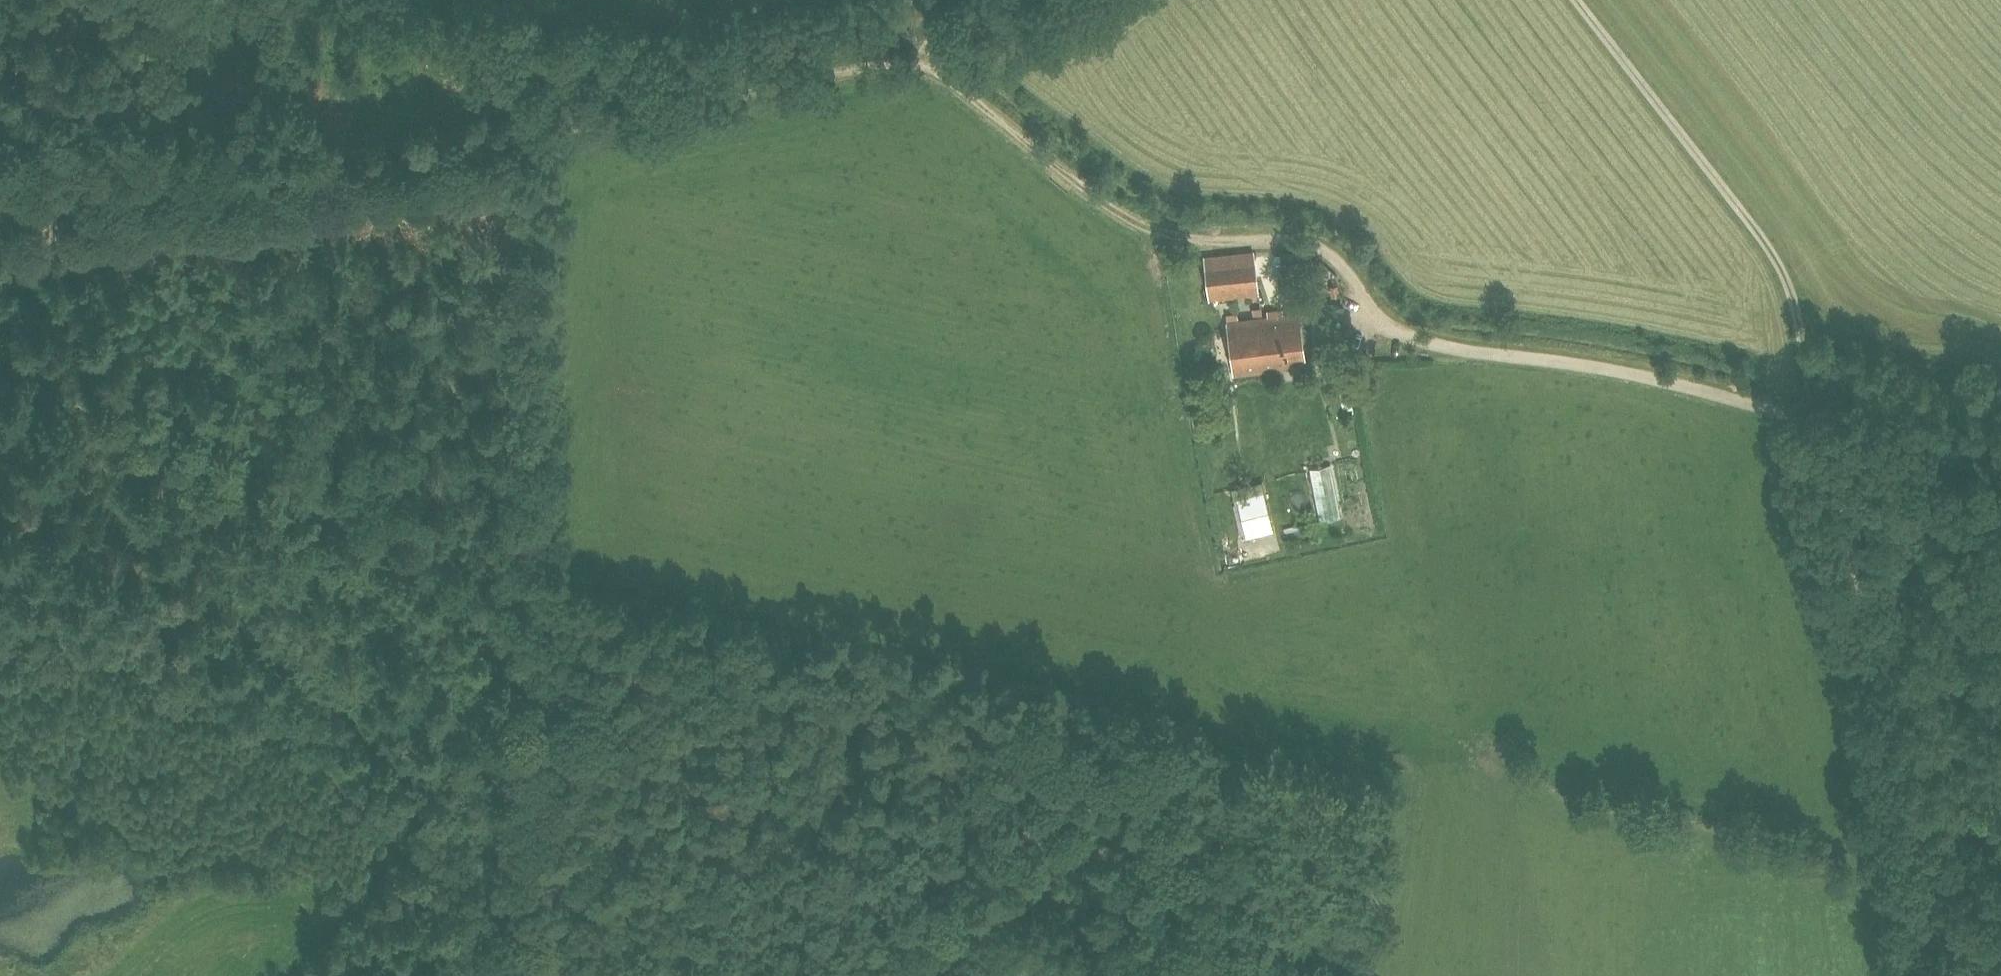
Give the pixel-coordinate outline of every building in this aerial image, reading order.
[(1205,256),(1209,298),(1257,293),(1253,251),(1205,256)] [(1300,314),(1227,323),(1233,372),(1306,363),(1300,314)] [(1310,469),(1320,521),(1340,517),(1330,464),(1310,469)] [(1265,493),(1238,499),(1245,538),(1274,531),(1265,493)]
